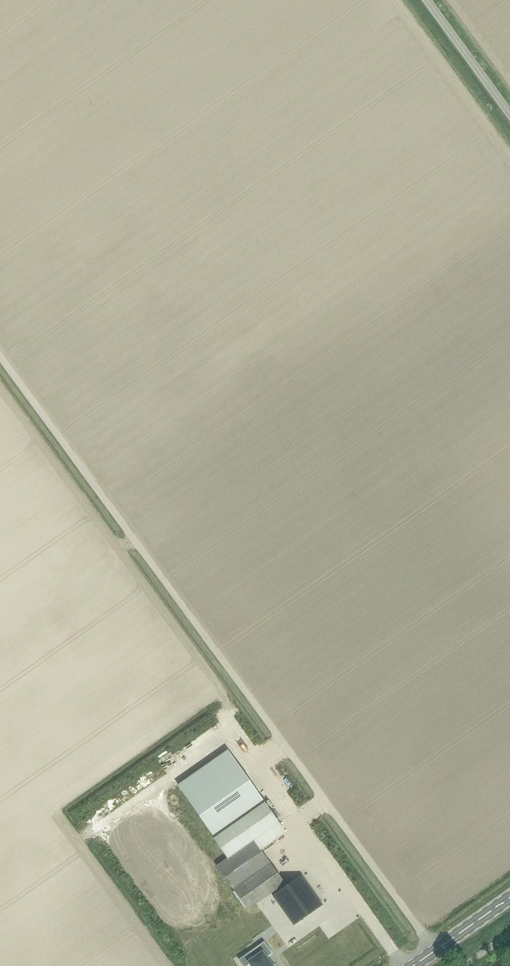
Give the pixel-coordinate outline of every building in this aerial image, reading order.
[(215,838),(265,803),(228,751),(178,786),(215,838)] [(253,840),(279,822),(268,807),(271,805),(268,800),(265,803),(215,838),(214,839),(228,858),(216,867),(247,910),(284,884),(253,840)] [(294,925),(322,905),(301,875),(273,896),(294,925)] [(266,958),(272,954),(264,942),(250,952),(254,958),(248,962),(251,965),(272,965),(266,958)]
